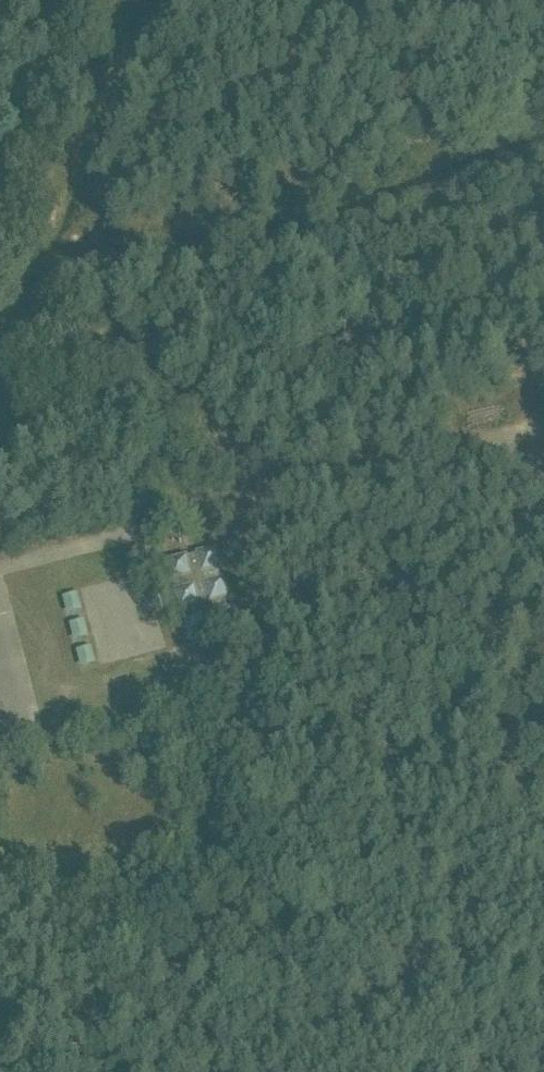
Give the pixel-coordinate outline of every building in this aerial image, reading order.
[(187,555),(167,560),(172,582),(175,581),(177,589),(174,590),(179,611),(181,610),(185,619),(182,620),(188,640),(207,635),(207,632),(216,630),(217,633),(237,626),(233,607),(230,607),(228,599),(230,598),(224,577),(223,577),(220,569),(223,568),(217,547),(196,553),(197,556),(188,558),(187,555)] [(74,653),(85,651),(83,634),(71,636),(74,653)] [(209,666),(199,669),(202,680),(212,677),(209,666)]
